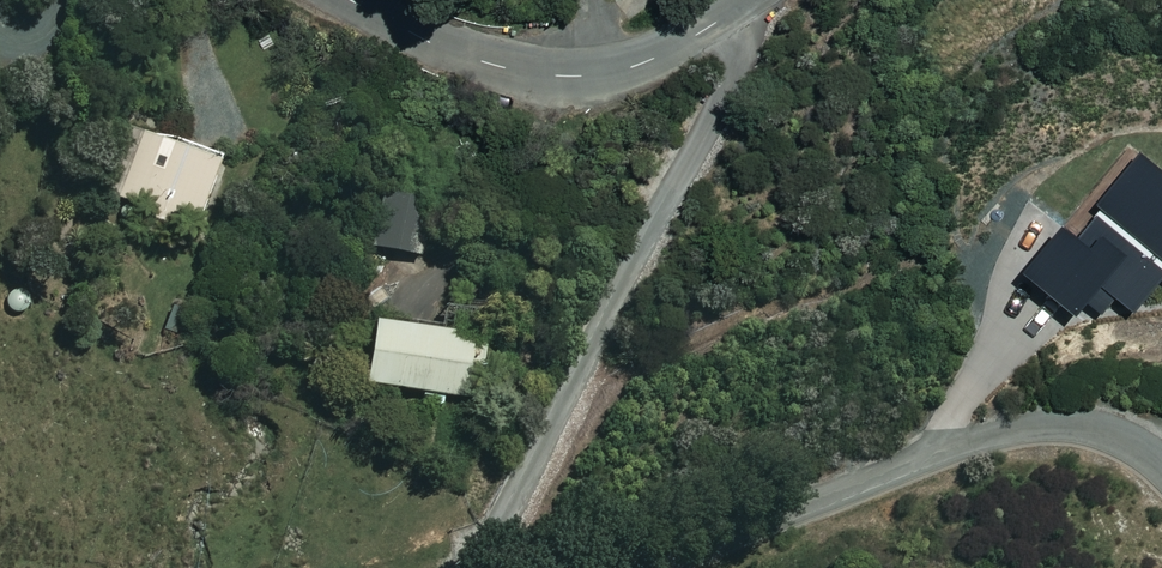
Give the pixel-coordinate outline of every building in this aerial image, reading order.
[(199,233),(224,164),(126,127),(100,196),(199,233)] [(375,192),(365,248),(421,259),(432,203),(375,192)] [(378,323),(370,388),(477,401),(485,337),(378,323)]
